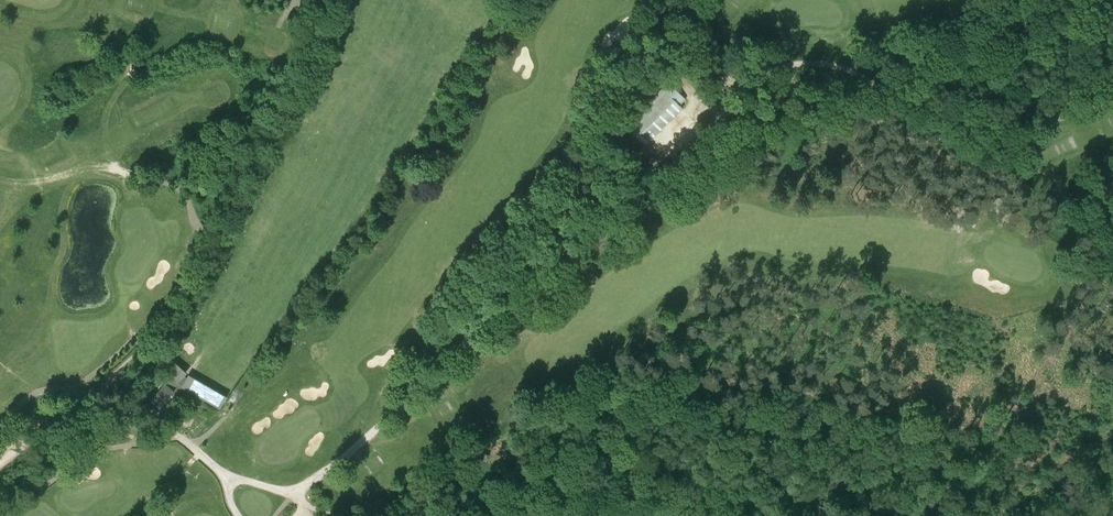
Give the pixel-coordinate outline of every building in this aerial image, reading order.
[(653,104),(628,128),(645,146),(683,108),(680,105),(686,99),(669,82),(650,101),(653,104)] [(222,407),(230,393),(190,372),(182,386),(222,407)] [(174,391),(171,388),(166,383),(156,395),(165,403),(174,391)]
